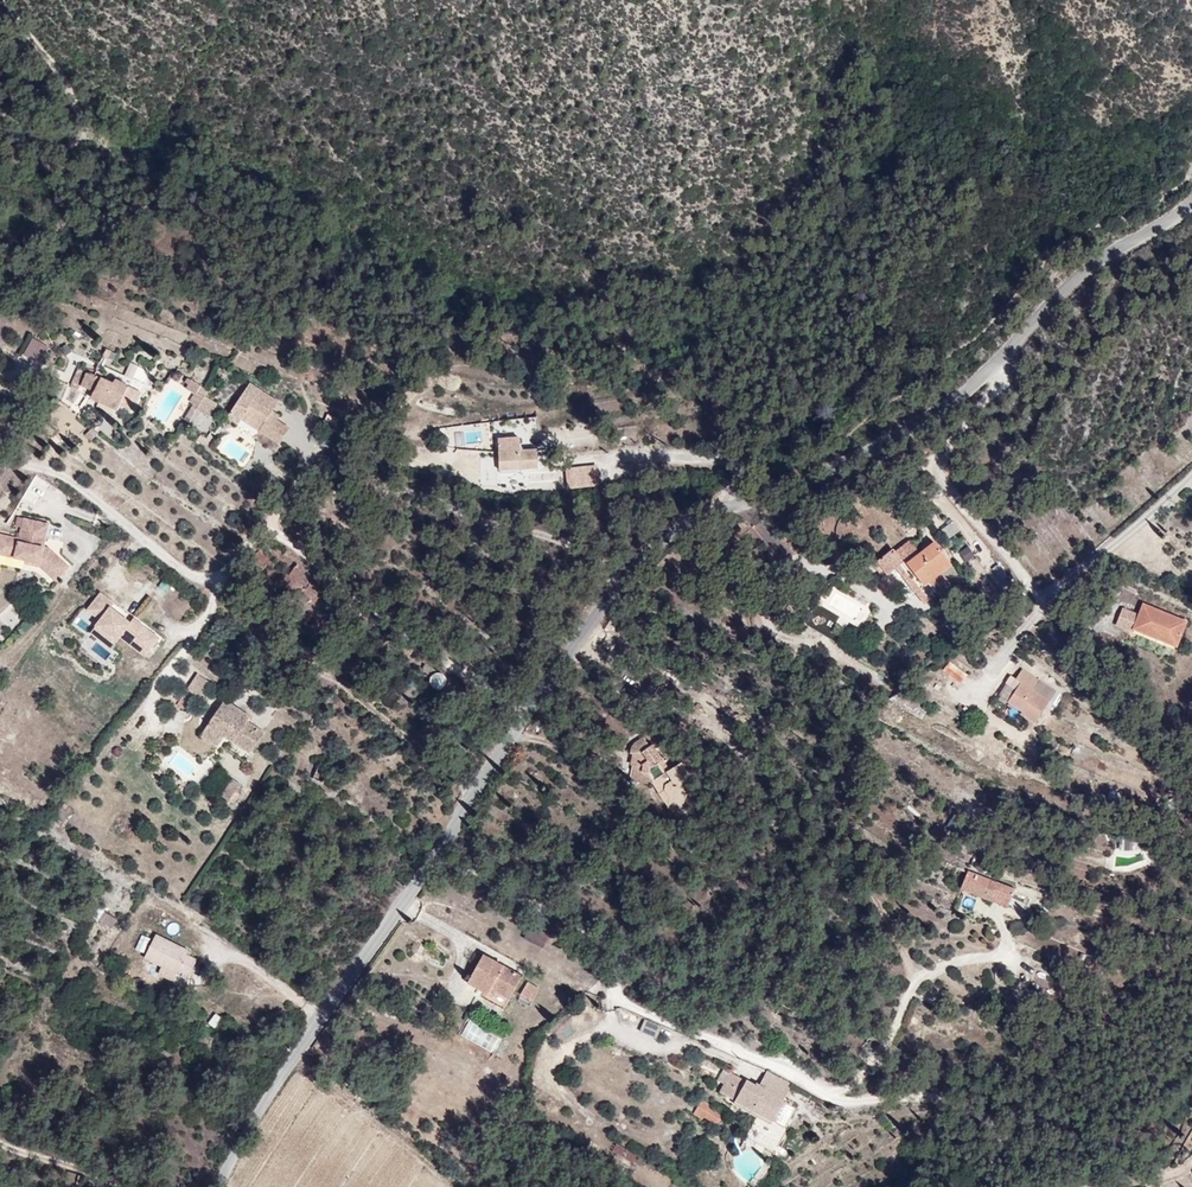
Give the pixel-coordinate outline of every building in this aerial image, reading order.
[(36,361),(44,342),(32,337),(24,356),(36,361)] [(68,366),(76,353),(69,348),(57,365),(65,370),(68,366)] [(82,379),(97,354),(93,352),(89,359),(77,352),(76,353),(68,366),(80,374),(78,377),(82,379)] [(128,372),(97,354),(82,379),(94,386),(98,381),(116,391),(128,372)] [(180,372),(185,365),(176,360),(172,366),(180,372)] [(218,396),(269,429),(280,412),(267,403),(270,399),(261,393),(267,383),(238,364),(218,396)] [(186,381),(192,370),(185,365),(180,372),(177,376),(186,381)] [(192,379),(197,373),(192,370),(186,381),(190,383),(192,379)] [(121,394),(133,375),(128,372),(116,391),(121,394)] [(197,401),(205,387),(192,379),(190,383),(185,393),(197,401)] [(324,420),(328,411),(323,409),(326,402),(315,398),(312,404),(310,403),(307,413),(324,420)] [(183,421),(207,431),(214,416),(189,406),(183,421)] [(83,421),(90,414),(85,409),(78,417),(83,421)] [(513,421),(489,422),(491,456),(533,453),(532,435),(514,436),(513,421)] [(417,435),(418,427),(406,426),(405,434),(417,435)] [(30,527),(35,504),(10,499),(6,519),(0,517),(0,537),(22,542),(42,560),(55,547),(36,529),(30,527)] [(890,502),(858,525),(867,539),(879,532),(885,528),(900,551),(894,555),(902,569),(934,550),(924,535),(934,530),(918,506),(900,517),(890,502)] [(900,551),(885,528),(879,532),(894,555),(900,551)] [(260,544),(251,537),(249,540),(258,547),(260,544)] [(290,548),(277,537),(274,540),(288,551),(290,548)] [(254,557),(260,549),(258,547),(249,540),(236,558),(240,561),(242,563),(248,553),(254,557)] [(963,563),(974,557),(968,546),(958,551),(963,563)] [(317,566),(290,548),(288,551),(277,566),(281,569),(287,573),(283,578),(300,590),(310,576),(317,566)] [(232,571),(240,561),(236,558),(235,560),(233,559),(228,567),(232,571)] [(1126,572),(1113,566),(1111,570),(1124,576),(1126,572)] [(134,632),(150,614),(122,595),(120,598),(100,585),(104,579),(89,568),(76,587),(89,596),(80,609),(101,624),(108,614),(134,632)] [(328,593),(322,589),(324,585),(310,576),(300,590),(306,595),(314,601),(312,604),(321,611),(330,598),(327,595),(328,593)] [(156,591),(164,595),(170,585),(161,580),(156,591)] [(233,601),(239,592),(229,585),(222,581),(219,591),(222,594),(223,593),(233,601)] [(342,597),(346,591),(345,590),(346,588),(341,585),(336,593),(342,597)] [(1167,628),(1176,601),(1133,586),(1129,597),(1112,591),(1106,608),(1123,614),(1123,613),(1167,628)] [(338,603),(342,597),(336,593),(332,599),(338,603)] [(324,635),(338,617),(328,609),(314,627),(324,635)] [(375,630),(366,624),(364,627),(373,634),(375,630)] [(401,638),(405,632),(398,627),(397,628),(393,633),(401,638)] [(1043,685),(1026,674),(1033,663),(1014,651),(1006,663),(1011,665),(998,687),(1013,696),(1015,693),(1031,703),(1043,685)] [(959,684),(968,674),(950,660),(942,670),(959,684)] [(361,683),(370,672),(356,662),(347,672),(353,677),(361,683)] [(1043,685),(1049,674),(1033,663),(1026,674),(1043,685)] [(445,682),(446,677),(444,672),(442,671),(437,670),(435,671),(431,674),(430,679),(431,682),(434,685),(439,686),(442,685),(445,682)] [(196,673),(186,689),(200,698),(210,682),(196,673)] [(184,683),(173,675),(167,683),(177,692),(184,683)] [(237,693),(214,678),(191,714),(208,725),(213,716),(239,733),(253,711),(234,699),(237,693)] [(1031,703),(1015,693),(1013,696),(1011,700),(1027,710),(1031,703)] [(436,721),(440,711),(434,706),(426,714),(436,721)] [(654,760),(663,754),(645,726),(641,728),(636,719),(624,728),(620,738),(630,739),(634,745),(625,758),(641,772),(644,767),(647,764),(654,760)] [(315,748),(310,744),(302,754),(311,762),(319,752),(315,748)] [(686,770),(680,761),(683,759),(674,745),(663,754),(654,760),(647,764),(644,767),(652,777),(657,774),(665,783),(670,796),(683,791),(677,777),(686,770)] [(219,780),(230,763),(222,758),(210,775),(219,780)] [(221,794),(231,802),(243,787),(232,779),(221,794)] [(992,868),(953,851),(946,867),(985,883),(992,868)] [(119,902),(104,892),(98,901),(114,910),(119,902)] [(112,928),(116,918),(104,912),(99,921),(112,928)] [(188,959),(197,940),(183,933),(185,929),(157,916),(146,939),(162,947),(177,954),(188,959)] [(541,947),(548,934),(531,925),(524,938),(528,940),(541,947)] [(177,954),(162,947),(160,952),(175,959),(177,954)] [(522,977),(484,957),(469,985),(482,992),(480,997),(491,1003),(505,1010),(522,977)] [(540,989),(528,981),(520,994),(532,1002),(534,998),(540,989)] [(208,1025),(217,1028),(222,1016),(213,1013),(208,1025)] [(655,1037),(660,1026),(644,1019),(640,1030),(655,1037)] [(469,1020),(461,1034),(495,1054),(504,1040),(469,1020)] [(777,1078),(766,1073),(761,1084),(756,1082),(755,1085),(729,1072),(720,1091),(735,1099),(733,1102),(747,1109),(785,1128),(795,1109),(782,1101),(789,1084),(777,1078)] [(704,1109),(710,1097),(689,1083),(684,1090),(693,1096),(691,1100),(704,1109)] [(686,1103),(689,1097),(680,1092),(677,1098),(686,1103)] [(611,1152),(633,1163),(638,1154),(616,1143),(611,1152)] [(15,1172),(13,1176),(5,1172),(0,1181),(12,1186),(24,1186),(29,1179),(15,1172)]
